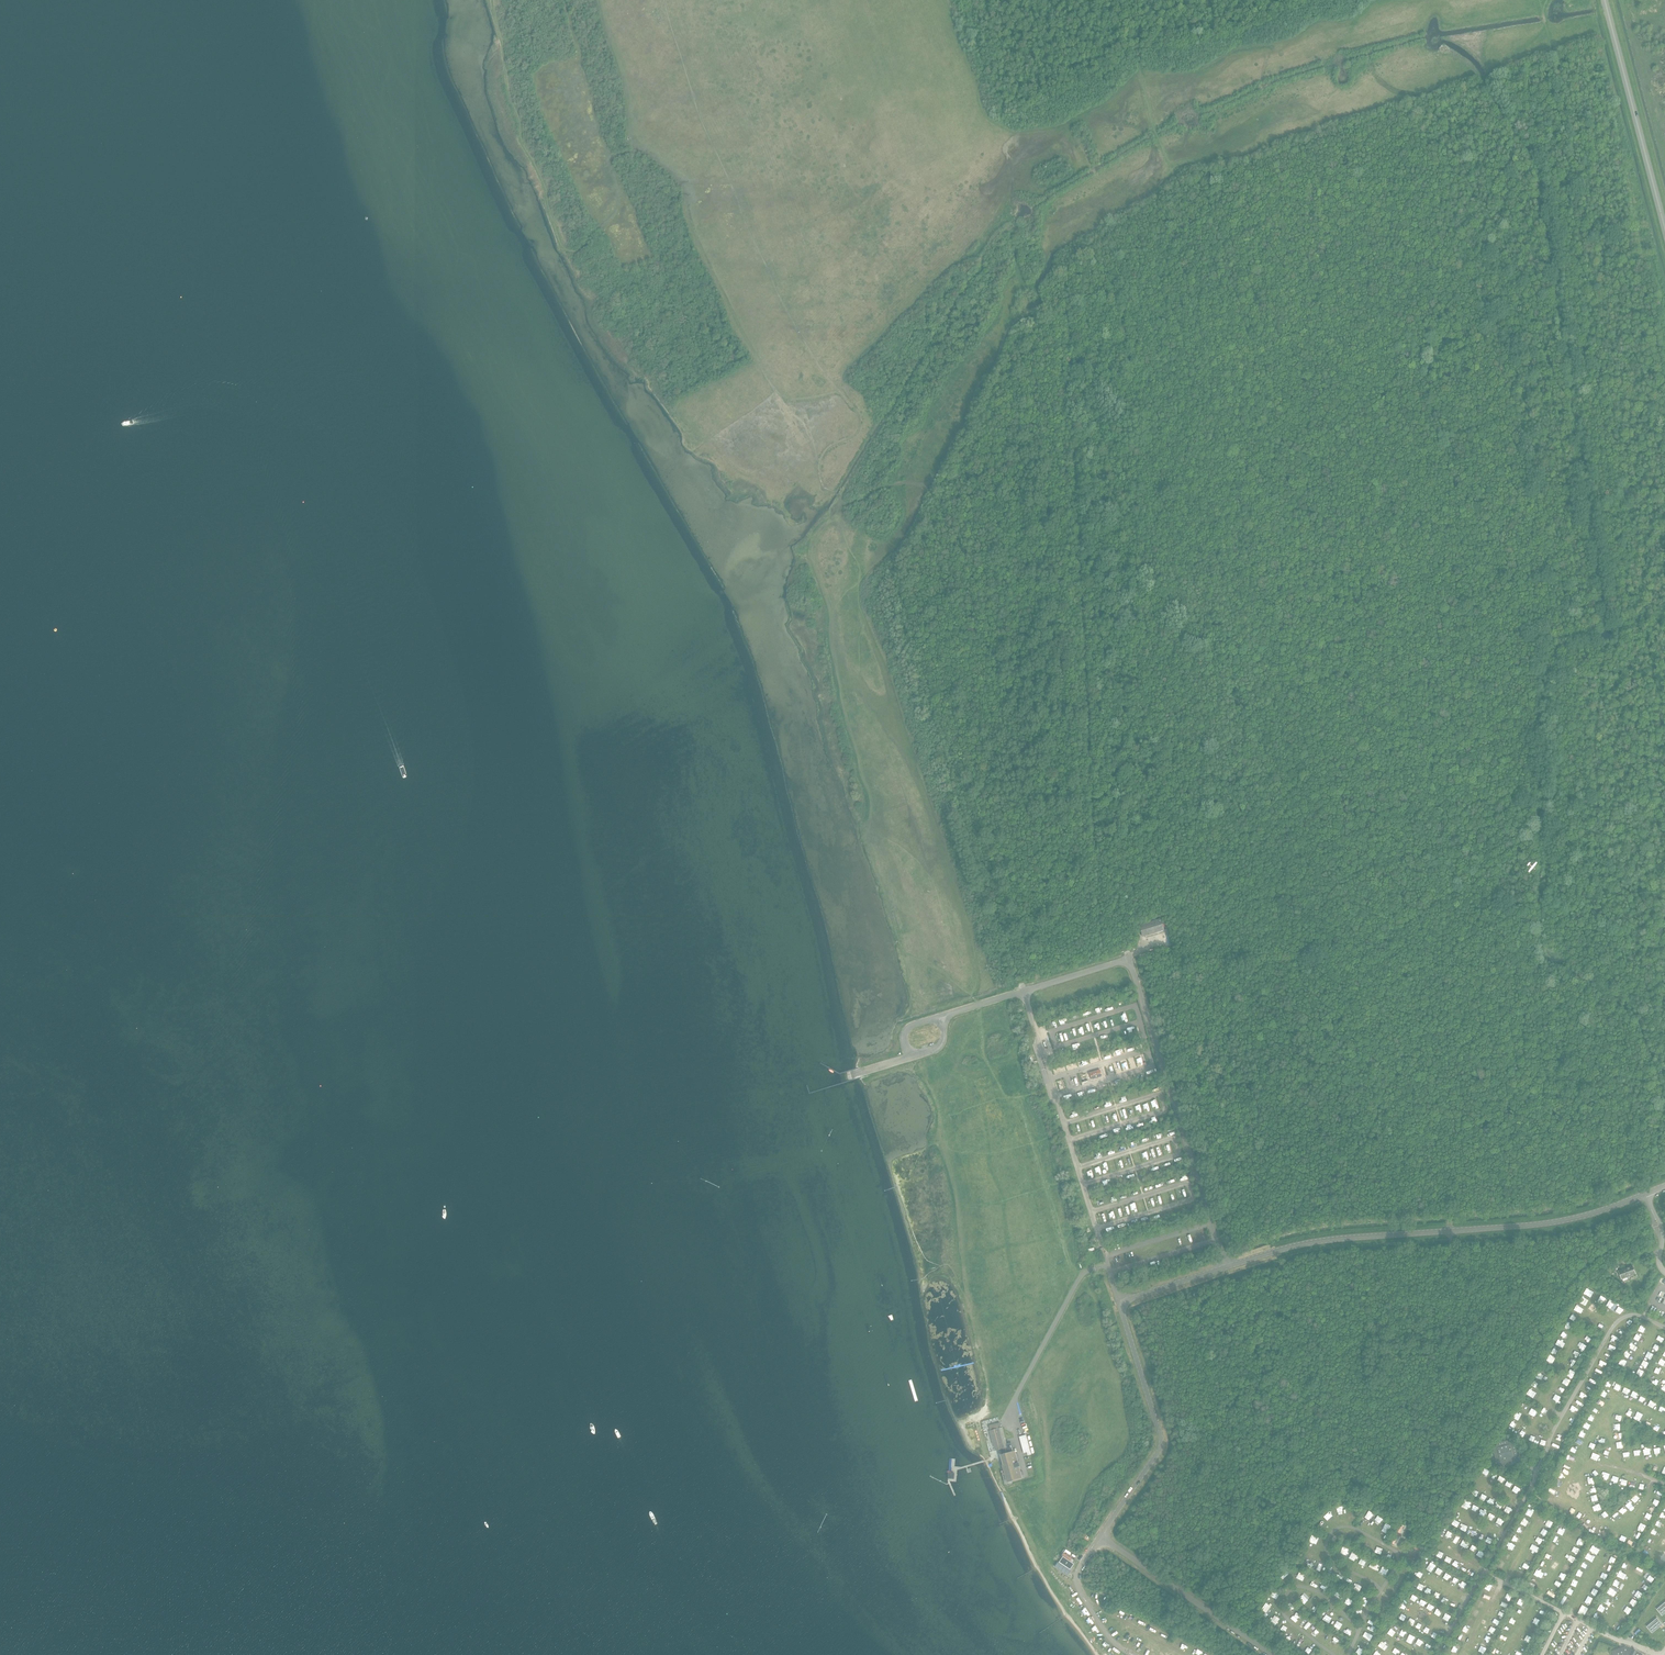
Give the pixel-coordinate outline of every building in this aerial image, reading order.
[(1160,919),(1139,925),(1142,936),(1164,930),(1160,919)] [(1086,1069),(1089,1077),(1102,1072),(1099,1064),(1086,1069)] [(1616,1260),(1608,1264),(1611,1272),(1613,1271),(1612,1268),(1618,1266),(1616,1260)] [(1621,1279),(1635,1274),(1632,1265),(1618,1271),(1621,1279)] [(1002,1448),(1004,1447),(1007,1446),(1002,1428),(997,1429),(997,1428),(990,1430),(996,1450),(1003,1448),(1002,1448)] [(1025,1435),(1019,1437),(1023,1453),(1026,1452),(1027,1455),(1031,1454),(1025,1435)] [(1515,1445),(1507,1440),(1498,1442),(1493,1450),(1496,1460),(1504,1464),(1513,1462),(1518,1454),(1515,1445)] [(1011,1442),(1007,1443),(1007,1446),(1004,1447),(1006,1453),(1000,1454),(1003,1465),(1002,1465),(1004,1471),(1005,1471),(1007,1481),(1021,1478),(1021,1475),(1020,1472),(1018,1466),(1019,1466),(1018,1466),(1017,1462),(1018,1462),(1017,1462),(1016,1457),(1015,1453),(1014,1451),(1013,1451),(1011,1442)] [(1058,1562),(1055,1566),(1067,1575),(1070,1570),(1069,1570),(1070,1568),(1073,1564),(1072,1563),(1074,1559),(1064,1553),(1061,1556),(1063,1557),(1060,1561),(1059,1563),(1058,1562)] [(1656,1609),(1662,1616),(1662,1615),(1661,1614),(1664,1611),(1664,1602),(1656,1609)] [(1662,1624),(1657,1618),(1646,1626),(1652,1633),(1651,1631),(1661,1623),(1662,1624)] [(1633,1651),(1625,1647),(1612,1651),(1613,1654),(1630,1654),(1633,1651)]
